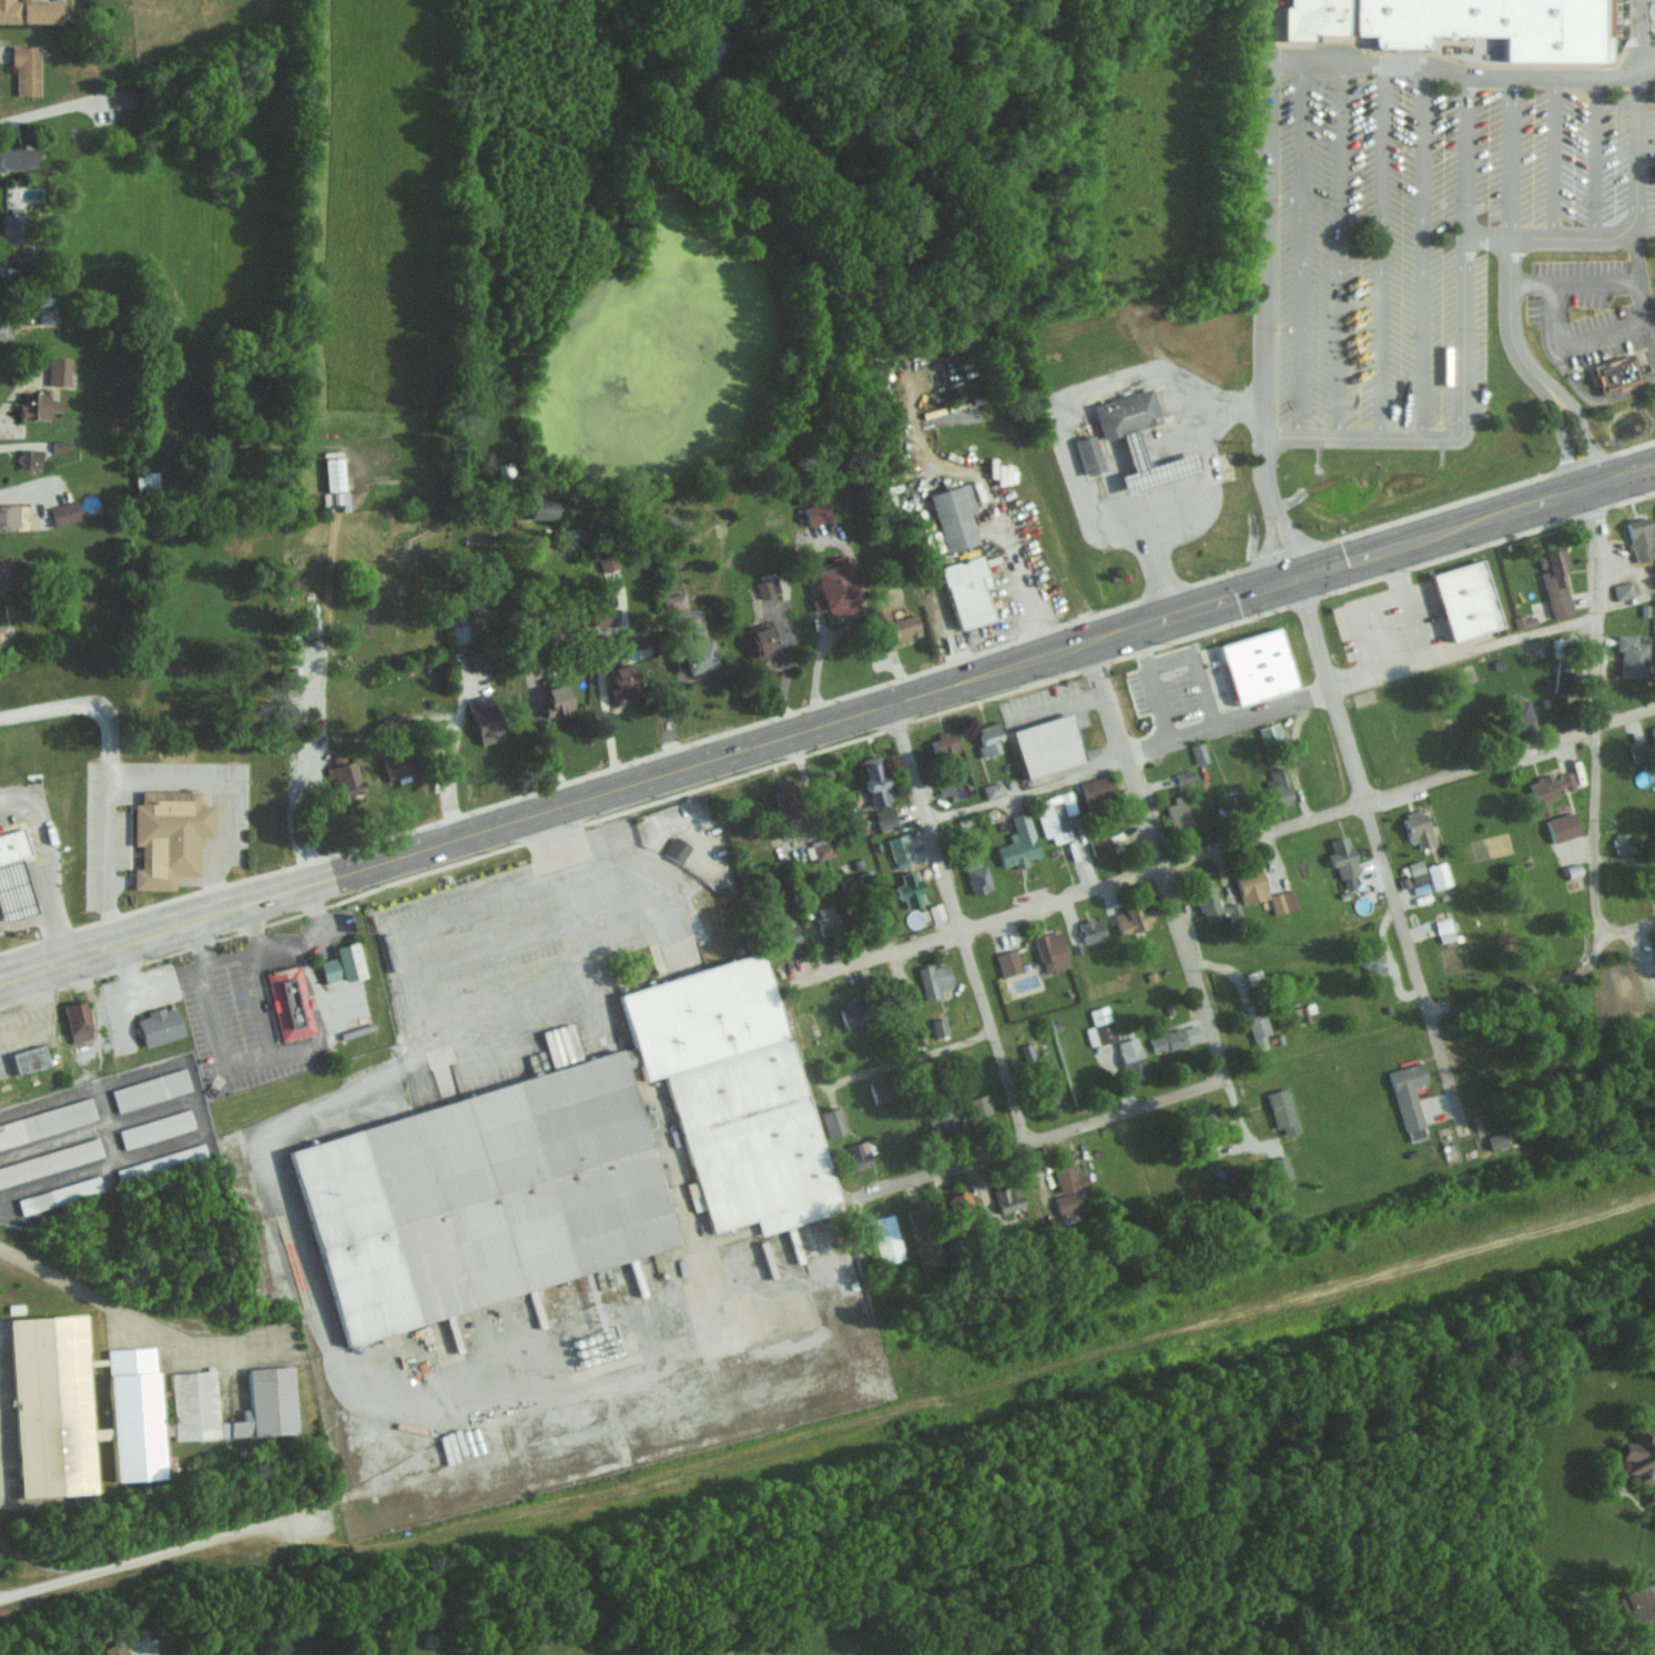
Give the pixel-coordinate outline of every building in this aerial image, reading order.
[(34,1),(34,0),(0,0),(0,22),(62,22),(62,1),(34,1)] [(1293,13),(1288,13),(1288,48),(1320,48),(1320,41),(1378,41),(1378,54),(1431,54),(1431,42),(1507,42),(1507,68),(1613,68),(1612,0),(1293,0),(1293,13)] [(40,95),(39,45),(13,45),(14,95),(40,95)] [(111,88),(112,106),(134,105),(133,86),(111,88)] [(37,149),(0,149),(0,169),(37,168),(37,149)] [(1,242),(24,242),(24,211),(1,211),(1,242)] [(55,321),(53,296),(36,297),(39,323),(55,321)] [(1593,365),(1601,392),(1639,381),(1631,354),(1593,365)] [(70,357),(48,357),(47,385),(69,385),(70,357)] [(1098,439),(1088,405),(1145,387),(1156,420),(1098,439)] [(20,392),(21,419),(50,418),(49,412),(62,411),(61,399),(50,399),(50,391),(20,392)] [(1113,433),(1124,471),(1110,476),(1116,494),(1194,470),(1188,453),(1140,467),(1128,428),(1113,433)] [(1101,468),(1092,433),(1069,439),(1078,475),(1101,468)] [(41,469),(42,449),(20,448),(20,468),(41,469)] [(344,490),(344,457),(325,457),(326,491),(344,490)] [(158,472),(136,472),(136,493),(158,493),(158,472)] [(945,552),(978,544),(970,512),(975,510),(969,483),(930,493),(945,552)] [(323,511),(332,511),(331,504),(340,504),(341,510),(349,510),(349,491),(322,492),(323,511)] [(557,520),(558,497),(533,495),(532,519),(557,520)] [(49,507),(55,527),(81,519),(74,499),(49,507)] [(807,525),(831,519),(826,500),(802,507),(807,525)] [(18,528),(18,504),(0,504),(0,529),(18,528)] [(1649,517),(1628,521),(1632,543),(1631,543),(1634,562),(1654,558),(1654,553),(1649,517)] [(1572,613),(1562,570),(1568,568),(1563,548),(1538,554),(1541,570),(1540,570),(1552,618),(1572,613)] [(596,557),(601,572),(616,567),(611,552),(596,557)] [(11,588),(10,555),(0,556),(0,588),(11,588)] [(942,565),(957,629),(992,621),(985,586),(989,586),(982,556),(942,565)] [(848,557),(813,564),(820,597),(811,600),(814,614),(858,604),(848,557)] [(1433,574),(1451,641),(1502,627),(1483,559),(1433,574)] [(754,583),(758,598),(779,593),(774,577),(754,583)] [(1634,594),(1630,580),(1611,586),(1616,600),(1634,594)] [(685,608),(684,593),(662,594),(663,609),(685,608)] [(490,615),(489,598),(470,599),(471,616),(490,615)] [(4,616),(16,616),(16,605),(4,606),(4,616)] [(618,625),(618,608),(600,608),(600,625),(618,625)] [(1514,617),(1516,629),(1535,625),(1533,613),(1514,617)] [(895,641),(920,635),(915,614),(890,620),(895,641)] [(778,653),(770,621),(748,627),(756,658),(778,653)] [(454,643),(468,641),(466,625),(452,627),(454,643)] [(1220,644),(1236,705),(1297,688),(1281,628),(1220,644)] [(1648,635),(1616,634),(1615,650),(1620,650),(1620,676),(1647,677),(1648,635)] [(1575,650),(1574,636),(1552,637),(1553,652),(1575,650)] [(689,675),(719,665),(710,638),(680,649),(689,675)] [(467,655),(472,672),(488,667),(483,650),(467,655)] [(607,684),(612,700),(641,690),(631,662),(609,670),(613,682),(607,684)] [(1572,691),(1573,664),(1555,663),(1554,691),(1572,691)] [(574,713),(567,683),(545,689),(548,703),(542,705),(546,720),(574,713)] [(1519,700),(1516,691),(1504,694),(1514,724),(1532,718),(1526,698),(1519,700)] [(503,739),(494,693),(469,698),(478,744),(503,739)] [(389,742),(412,735),(404,710),(381,717),(389,742)] [(1012,731),(1025,778),(1085,761),(1072,714),(1012,731)] [(1258,727),(1264,749),(1284,743),(1279,722),(1258,727)] [(981,745),(978,745),(979,756),(1000,753),(998,739),(1001,739),(998,723),(978,726),(981,745)] [(929,738),(934,757),(958,750),(953,732),(929,738)] [(1628,744),(1633,764),(1651,759),(1645,739),(1628,744)] [(1193,763),(1206,761),(1202,742),(1190,745),(1193,763)] [(333,765),(325,768),(328,779),(334,777),(340,798),(364,791),(352,749),(330,754),(333,765)] [(387,779),(415,772),(409,751),(382,757),(387,779)] [(881,755),(862,759),(871,806),(891,803),(881,755)] [(1273,806),(1291,802),(1283,767),(1265,771),(1273,806)] [(1191,779),(1189,770),(1175,773),(1177,782),(1191,779)] [(1574,787),(1570,771),(1528,782),(1537,817),(1550,814),(1546,800),(1558,797),(1557,791),(1574,787)] [(1079,783),(1085,802),(1112,793),(1106,774),(1079,783)] [(782,821),(797,817),(792,797),(799,795),(794,777),(772,783),(782,821)] [(985,799),(1002,794),(998,781),(982,785),(985,799)] [(953,794),(952,783),(937,784),(938,795),(953,794)] [(1234,789),(1217,796),(1225,815),(1241,809),(1234,789)] [(198,876),(199,836),(213,836),(214,805),(199,805),(200,791),(140,790),(140,804),(134,804),(133,845),(141,846),(141,869),(133,869),(133,889),(174,889),(175,876),(198,876)] [(1043,838),(1050,836),(1053,843),(1072,838),(1065,815),(1076,812),(1070,790),(1041,799),(1043,806),(1035,808),(1043,838)] [(1163,802),(1172,834),(1192,828),(1183,796),(1163,802)] [(897,825),(892,806),(873,811),(878,830),(897,825)] [(1410,843),(1416,841),(1418,849),(1434,844),(1423,808),(1401,814),(1410,843)] [(1001,867),(1014,864),(1015,868),(1027,865),(1025,859),(1039,856),(1028,811),(1010,816),(1014,832),(1008,834),(1010,842),(996,846),(1001,867)] [(1580,835),(1574,812),(1544,819),(1549,842),(1580,835)] [(24,828),(0,834),(0,923),(36,914),(22,857),(30,855),(24,828)] [(1113,850),(1106,831),(1087,838),(1094,857),(1113,850)] [(911,860),(905,833),(887,837),(893,864),(911,860)] [(1625,833),(1613,833),(1613,852),(1633,853),(1633,843),(1625,843),(1625,833)] [(690,845),(671,836),(662,854),(681,863),(690,845)] [(1358,874),(1350,836),(1331,841),(1333,852),(1331,853),(1337,879),(1358,874)] [(1450,884),(1442,861),(1425,866),(1432,889),(1450,884)] [(991,890),(984,862),(966,867),(972,894),(991,890)] [(1269,897),(1261,868),(1235,875),(1243,904),(1269,897)] [(894,885),(896,899),(905,898),(906,908),(923,906),(918,870),(900,873),(902,884),(894,885)] [(1296,909),(1292,889),(1269,894),(1273,914),(1296,909)] [(832,912),(831,904),(815,907),(820,935),(842,931),(839,911),(832,912)] [(1157,923),(1151,904),(1114,916),(1120,935),(1157,923)] [(1106,937),(1100,917),(1077,924),(1083,943),(1106,937)] [(1434,921),(1439,942),(1454,939),(1449,917),(1434,921)] [(781,950),(801,945),(794,919),(775,924),(781,950)] [(1033,938),(1045,973),(1069,965),(1057,930),(1033,938)] [(324,984),(365,976),(358,942),(335,947),(337,957),(319,960),(324,984)] [(995,955),(1002,977),(1021,971),(1014,949),(995,955)] [(1368,978),(1387,970),(1379,952),(1361,959),(1368,978)] [(621,991),(643,1081),(667,1075),(693,1181),(685,1183),(692,1211),(706,1208),(712,1232),(756,1221),(760,1234),(839,1214),(795,1038),(786,1040),(765,955),(621,991)] [(939,997),(938,990),(952,987),(947,962),(917,969),(924,1000),(939,997)] [(280,1041),(314,1034),(300,965),(265,972),(280,1041)] [(1263,982),(1259,968),(1245,973),(1249,986),(1263,982)] [(63,1006),(73,1042),(94,1037),(85,1000),(63,1006)] [(838,1010),(845,1029),(869,1019),(861,1001),(838,1010)] [(1084,1028),(1090,1047),(1116,1039),(1106,1005),(1088,1011),(1093,1025),(1084,1028)] [(144,1047),(184,1036),(176,1006),(136,1016),(144,1047)] [(1264,1035),(1272,1032),(1265,1010),(1245,1017),(1255,1046),(1267,1042),(1264,1035)] [(947,1034),(944,1017),(931,1019),(934,1037),(947,1034)] [(1200,1041),(1196,1024),(1149,1035),(1153,1052),(1200,1041)] [(1116,1043),(1128,1081),(1148,1075),(1136,1036),(1116,1043)] [(18,1073),(49,1063),(43,1042),(11,1053),(18,1073)] [(614,1270),(621,1301),(636,1297),(626,1257),(676,1245),(632,1066),(640,1064),(637,1054),(292,1140),(341,1338),(614,1270)] [(1387,1071),(1407,1141),(1426,1136),(1412,1086),(1427,1082),(1421,1061),(1387,1071)] [(191,1090),(185,1067),(110,1087),(117,1110),(191,1090)] [(868,1083),(874,1105),(894,1099),(888,1077),(868,1083)] [(1284,1136),(1299,1132),(1286,1087),(1265,1093),(1276,1129),(1282,1127),(1284,1136)] [(973,1117),(991,1112),(985,1094),(968,1099),(973,1117)] [(92,1099),(0,1120),(0,1144),(97,1121),(92,1099)] [(936,1133),(954,1132),(953,1106),(928,1107),(929,1126),(936,1125),(936,1133)] [(117,1129),(123,1148),(194,1127),(189,1107),(117,1129)] [(820,1112),(827,1138),(847,1132),(839,1107),(820,1112)] [(1202,1112),(1206,1130),(1219,1127),(1215,1109),(1202,1112)] [(1491,1150),(1509,1145),(1505,1131),(1487,1136),(1491,1150)] [(104,1156),(98,1137),(0,1164),(0,1185),(104,1156)] [(847,1144),(852,1168),(872,1164),(867,1140),(847,1144)] [(115,1166),(118,1179),(207,1156),(203,1143),(115,1166)] [(1058,1156),(1060,1165),(1052,1166),(1058,1193),(1089,1187),(1085,1172),(1074,1175),(1069,1153),(1058,1156)] [(1292,1176),(1285,1154),(1268,1160),(1276,1182),(1292,1176)] [(16,1195),(20,1212),(102,1193),(99,1176),(16,1195)] [(1024,1208),(1019,1184),(994,1189),(998,1212),(1024,1208)] [(955,1215),(974,1208),(967,1191),(948,1198),(955,1215)] [(1054,1196),(1058,1215),(1077,1211),(1073,1191),(1054,1196)] [(907,1210),(922,1268),(944,1262),(929,1204),(907,1210)] [(881,1265),(904,1258),(892,1214),(869,1220),(881,1265)] [(20,1495),(96,1491),(93,1438),(112,1437),(111,1426),(91,1427),(85,1313),(10,1317),(20,1495)] [(164,1477),(157,1345),(109,1348),(115,1479),(164,1477)] [(174,1438),(297,1432),(294,1364),(248,1366),(251,1408),(243,1408),(244,1420),(218,1421),(215,1370),(171,1372),(174,1438)] [(1625,1472),(1636,1473),(1636,1478),(1643,1482),(1650,1483),(1647,1502),(1654,1503),(1654,1428),(1645,1423),(1638,1422),(1634,1429),(1632,1442),(1625,1441),(1621,1469),(1625,1472)] [(1648,1642),(1654,1639),(1654,1581),(1617,1596),(1623,1611),(1633,1607),(1648,1642)] [(106,1654),(129,1654),(120,1639),(102,1648),(106,1654)]
